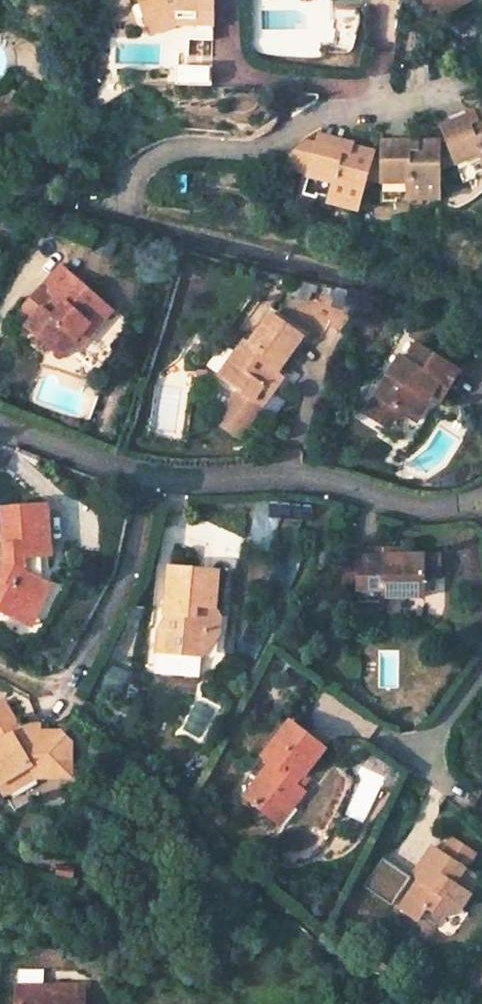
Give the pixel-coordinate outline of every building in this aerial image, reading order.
[(169,23),(192,24),(191,37),(209,38),(209,25),(211,0),(138,0),(145,28),(169,23)] [(436,19),(472,0),(471,0),(426,0),(436,19)] [(169,23),(145,28),(147,41),(167,36),(191,37),(192,24),(169,23)] [(207,69),(172,67),(171,86),(206,88),(207,69)] [(481,115),(481,106),(478,96),(428,117),(435,134),(481,115)] [(450,171),(456,184),(481,173),(481,115),(435,134),(438,142),(450,171)] [(367,135),(312,124),(309,139),(364,151),(367,135)] [(372,145),(428,146),(429,130),(372,130),(372,145)] [(304,138),(282,167),(302,172),(309,139),(304,138)] [(298,189),(354,200),(358,182),(364,151),(309,139),(302,172),(298,189)] [(428,146),(428,180),(450,171),(438,142),(428,146)] [(373,151),(373,184),(373,199),(428,200),(428,180),(428,146),(372,145),(373,151)] [(364,151),(358,182),(373,184),(373,151),(364,151)] [(53,299),(27,332),(62,362),(77,344),(89,329),(96,334),(114,313),(63,267),(43,290),(53,299)] [(269,315),(249,345),(245,342),(222,375),(256,399),(268,383),(272,386),(281,374),(277,371),(300,338),(301,337),(269,315)] [(89,329),(77,344),(83,349),(96,334),(89,329)] [(408,363),(368,415),(387,428),(400,412),(419,426),(437,403),(446,392),(453,397),(464,383),(427,352),(414,368),(408,363)] [(266,407),(287,378),(281,374),(272,386),(268,383),(256,399),(266,407)] [(445,409),(453,397),(446,392),(437,403),(445,409)] [(9,563),(0,577),(6,581),(0,590),(0,611),(19,622),(28,609),(36,614),(52,589),(41,583),(41,557),(54,557),(54,506),(7,506),(9,563)] [(391,599),(426,598),(426,581),(444,581),(443,559),(406,559),(390,560),(390,551),(367,551),(366,590),(366,620),(386,620),(387,594),(391,594),(391,599)] [(390,560),(406,559),(406,552),(390,551),(390,560)] [(366,555),(349,554),(349,589),(366,590),(366,555)] [(223,578),(173,573),(168,621),(174,622),(172,635),(163,634),(161,661),(207,667),(225,652),(226,628),(218,621),(223,578)] [(27,769),(30,776),(35,776),(61,776),(61,757),(72,757),(73,740),(62,740),(53,734),(30,734),(10,733),(5,723),(0,710),(0,782),(27,769)] [(5,723),(10,733),(30,734),(29,723),(5,723)] [(296,724),(272,757),(279,763),(254,798),(284,821),(295,804),(305,812),(317,796),(307,788),(314,777),(333,749),(296,724)] [(72,776),(72,757),(61,757),(61,776),(72,776)] [(31,778),(35,776),(30,776),(27,769),(0,782),(0,792),(31,778)] [(324,785),(314,777),(307,788),(317,796),(324,785)] [(468,901),(476,904),(481,892),(481,888),(479,887),(481,881),(481,866),(470,861),(478,844),(454,833),(446,849),(435,844),(423,868),(431,873),(411,910),(432,920),(442,904),(453,909),(461,914),(468,901)] [(468,901),(461,914),(469,917),(476,904),(468,901)] [(442,904),(432,920),(444,926),(453,909),(442,904)] [(17,986),(17,1003),(84,1003),(84,987),(17,986)]
